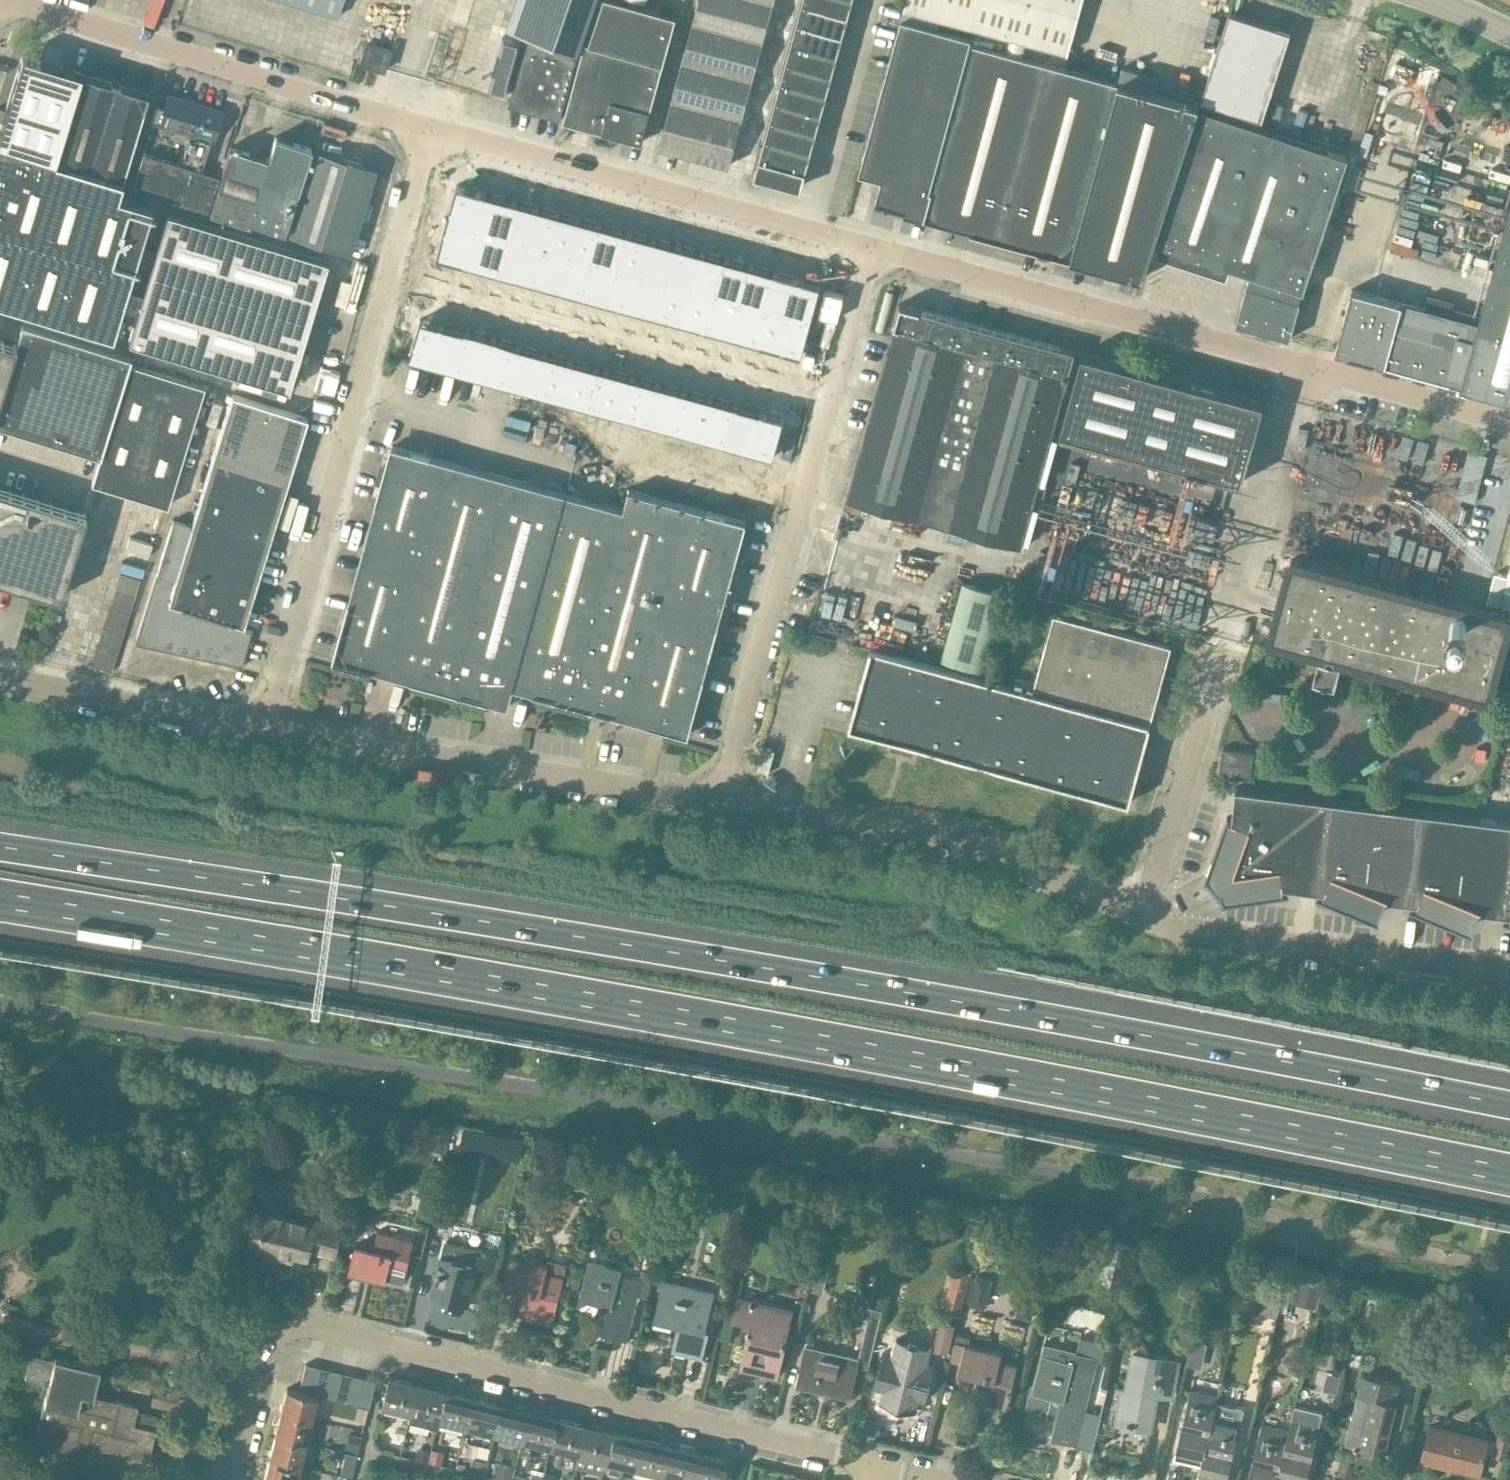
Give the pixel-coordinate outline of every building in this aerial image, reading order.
[(342,0),(287,0),(337,16),(342,0)] [(564,120),(592,128),(624,136),(642,141),(663,63),(677,16),(620,0),(604,0),(589,43),(585,42),(564,120)] [(659,146),(730,165),(774,0),(699,0),(659,146)] [(803,4),(849,17),(854,0),(804,0),(803,4)] [(904,8),(1011,37),(1007,52),(1023,56),(1027,42),(1069,53),(1083,0),(906,0),(904,8)] [(803,4),(797,23),(844,36),(849,17),(803,4)] [(1291,31),(1230,12),(1202,99),(1263,119),(1291,31)] [(873,121),(860,172),(883,179),(877,201),(899,207),(906,209),(905,213),(925,218),(926,218),(926,217),(926,218),(974,43),(973,42),(974,37),(902,17),(873,121)] [(844,36),(797,23),(792,43),(838,55),(844,36)] [(390,48),(366,40),(360,62),(384,69),(390,48)] [(578,54),(527,40),(509,105),(560,119),(578,54)] [(792,43),(786,62),(833,75),(838,55),(792,43)] [(974,43),(926,218),(951,224),(1037,248),(1059,254),(1108,267),(1124,272),(1139,276),(1141,276),(1143,277),(1200,104),(1154,92),(1158,76),(1123,66),(1118,82),(1023,56),(1007,52),(974,43)] [(0,127),(0,147),(56,164),(121,184),(149,92),(82,72),(22,54),(19,65),(0,127)] [(786,62),(781,81),(828,94),(833,75),(786,62)] [(776,101),(822,113),(828,94),(781,81),(776,101)] [(210,139),(213,140),(222,110),(168,94),(165,107),(156,104),(151,121),(158,123),(158,125),(195,137),(196,135),(210,139)] [(817,133),(822,113),(776,101),(770,120),(817,133)] [(1202,106),(1158,242),(1251,272),(1247,284),(1236,323),(1290,338),(1300,300),(1299,300),(1303,289),(1304,290),(1349,155),(1202,106)] [(817,133),(770,120),(756,172),(802,185),(817,133)] [(132,188),(209,212),(209,211),(219,175),(201,169),(210,139),(196,135),(195,137),(194,141),(190,140),(182,163),(143,151),(132,188)] [(284,231),(311,147),(275,136),(268,158),(230,145),(220,175),(219,175),(209,211),(248,223),(249,220),(284,231)] [(112,335),(121,306),(126,289),(134,263),(152,206),(117,196),(121,184),(56,164),(0,147),(0,301),(112,335)] [(377,168),(314,149),(288,234),(351,253),(377,168)] [(456,184),(447,219),(479,228),(489,193),(456,184)] [(489,193),(479,228),(511,237),(521,201),(489,193)] [(521,201),(511,237),(532,242),(541,207),(521,201)] [(1337,349),(1476,387),(1499,394),(1509,397),(1509,204),(1480,313),(1453,306),(1451,313),(1425,306),(1354,287),(1337,349)] [(541,207),(532,242),(552,248),(562,213),(541,207)] [(126,289),(121,306),(137,311),(128,340),(261,380),(288,389),(309,320),(328,260),(167,210),(142,294),(126,289)] [(562,213),(552,248),(574,254),(583,219),(562,213)] [(447,219),(439,255),(470,263),(479,228),(447,219)] [(583,219),(574,254),(594,259),(604,224),(583,219)] [(604,224),(594,259),(616,265),(625,230),(604,224)] [(479,228),(470,263),(502,272),(511,237),(479,228)] [(625,230),(616,265),(640,272),(650,236),(625,230)] [(650,236),(640,272),(665,278),(674,243),(650,236)] [(511,237),(502,272),(522,277),(532,242),(511,237)] [(532,242),(522,277),(543,283),(552,248),(532,242)] [(674,243),(665,278),(689,285),(699,250),(674,243)] [(552,248),(543,283),(564,289),(574,254),(552,248)] [(699,250),(689,285),(713,292),(723,257),(699,250)] [(574,254),(564,289),(585,294),(594,259),(574,254)] [(723,257),(713,292),(738,298),(748,263),(723,257)] [(594,259),(585,294),(606,300),(616,265),(594,259)] [(748,263),(738,298),(762,305),(772,269),(748,263)] [(616,265),(606,300),(631,307),(640,272),(616,265)] [(772,269),(762,305),(787,312),(796,276),(772,269)] [(640,272),(631,307),(655,314),(665,278),(640,272)] [(796,276),(787,312),(811,318),(821,283),(796,276)] [(665,278),(655,314),(679,320),(689,285),(665,278)] [(689,285),(679,320),(704,327),(713,292),(689,285)] [(713,292),(704,327),(728,334),(738,298),(713,292)] [(738,298),(728,334),(753,340),(762,305),(738,298)] [(1076,350),(900,302),(847,500),(1022,547),(1076,350)] [(762,305),(753,340),(777,347),(787,312),(762,305)] [(787,312),(777,347),(801,354),(811,318),(787,312)] [(421,318),(410,356),(436,363),(447,325),(421,318)] [(100,454),(128,361),(130,355),(22,321),(15,344),(0,340),(0,423),(100,454)] [(447,325),(436,363),(462,370),(473,332),(447,325)] [(473,332),(462,370),(488,377),(499,339),(473,332)] [(499,339),(488,377),(514,384),(525,346),(499,339)] [(525,346),(514,384),(540,391),(551,353),(525,346)] [(1083,352),(1062,430),(1243,480),(1264,401),(1083,352)] [(551,353),(540,391),(545,393),(566,398),(576,360),(551,353)] [(576,360),(566,398),(592,406),(603,367),(576,360)] [(100,454),(92,481),(167,504),(200,396),(204,384),(128,361),(100,454)] [(603,367),(592,406),(619,413),(629,374),(603,367)] [(629,374),(619,413),(644,420),(655,381),(629,374)] [(655,381),(644,420),(670,427),(681,388),(655,381)] [(204,384),(200,396),(213,400),(216,388),(204,384)] [(681,388),(670,427),(696,434),(707,395),(681,388)] [(307,416),(232,393),(191,525),(172,519),(137,636),(144,645),(242,666),(252,627),(243,625),(307,416)] [(707,395),(696,434),(722,441),(733,402),(707,395)] [(644,424),(551,398),(628,482),(644,424)] [(733,402),(722,441),(748,448),(758,409),(733,402)] [(758,409),(748,448),(774,455),(784,416),(758,409)] [(625,508),(392,445),(334,658),(509,706),(514,687),(689,734),(747,520),(630,489),(625,508)] [(709,464),(698,502),(752,518),(763,479),(769,457),(742,450),(736,471),(709,464)] [(60,596),(85,512),(82,511),(0,486),(0,578),(60,596)] [(1292,552),(1281,594),(1310,601),(1321,560),(1292,552)] [(1321,560),(1310,601),(1331,607),(1342,565),(1321,560)] [(1342,565),(1331,607),(1352,613),(1363,571),(1342,565)] [(1363,571),(1352,613),(1373,619),(1385,577),(1363,571)] [(1385,577),(1373,619),(1395,624),(1406,582),(1385,577)] [(963,581),(942,658),(984,670),(998,620),(1006,593),(963,581)] [(1006,593),(998,620),(1018,625),(1028,586),(1009,581),(1006,593)] [(1406,582),(1395,624),(1416,630),(1427,588),(1406,582)] [(1028,586),(1018,625),(1037,630),(1048,592),(1028,586)] [(1427,588),(1416,630),(1437,636),(1448,594),(1427,588)] [(1048,592),(1037,630),(1056,635),(1067,597),(1048,592)] [(1448,594),(1437,636),(1458,642),(1470,600),(1448,594)] [(1067,597),(1056,635),(1076,641),(1086,602),(1067,597)] [(1470,600),(1458,642),(1480,647),(1491,605),(1470,600)] [(1086,602),(1076,641),(1095,646),(1105,607),(1086,602)] [(1480,647),(1501,653),(1509,619),(1509,611),(1491,605),(1480,647)] [(1105,607),(1095,646),(1114,651),(1125,613),(1105,607)] [(1125,613),(1114,651),(1134,656),(1144,618),(1125,613)] [(1144,618),(1134,656),(1153,662),(1163,623),(1144,618)] [(1501,653),(1509,655),(1509,619),(1501,653)] [(1163,623),(1153,662),(1172,667),(1183,628),(1163,623)] [(797,677),(788,710),(851,727),(859,699),(861,690),(872,648),(825,635),(812,681),(797,677)] [(859,699),(851,727),(897,740),(905,711),(911,690),(919,661),(872,648),(861,690),(859,699)] [(1283,660),(1274,695),(1295,700),(1304,666),(1283,660)] [(905,711),(897,740),(898,740),(899,737),(929,745),(935,722),(942,699),(950,669),(919,661),(911,690),(905,711)] [(1304,666),(1295,700),(1315,706),(1324,671),(1304,666)] [(935,722),(929,745),(960,754),(966,731),(971,714),(973,706),(980,681),(980,682),(981,678),(950,669),(942,699),(935,722)] [(1324,671),(1315,706),(1335,711),(1344,677),(1324,671)] [(1344,677),(1335,711),(1355,717),(1364,682),(1344,677)] [(973,706),(971,714),(986,718),(987,714),(995,686),(980,682),(980,681),(973,706)] [(1364,682),(1355,717),(1375,722),(1384,687),(1364,682)] [(987,714),(986,718),(1002,722),(1004,713),(1010,690),(995,686),(987,714)] [(1384,687),(1375,722),(1395,728),(1404,693),(1384,687)] [(1004,713),(1002,722),(1017,726),(1018,722),(1026,694),(1010,690),(1004,713)] [(1404,693),(1395,728),(1415,733),(1424,698),(1404,693)] [(1018,722),(1017,726),(1033,730),(1033,728),(1041,698),(1026,694),(1018,722)] [(1274,695),(1266,725),(1286,730),(1295,700),(1274,695)] [(1033,728),(1033,730),(1048,735),(1049,731),(1057,702),(1041,698),(1033,728)] [(1424,698),(1415,733),(1435,738),(1444,704),(1424,698)] [(1295,700),(1286,730),(1307,736),(1315,706),(1295,700)] [(1049,731),(1048,735),(1063,739),(1072,707),(1057,702),(1049,731)] [(1444,704),(1435,738),(1455,744),(1465,709),(1444,704)] [(1315,706),(1307,736),(1327,741),(1335,711),(1315,706)] [(1072,707),(1063,739),(1079,743),(1080,739),(1088,711),(1072,707)] [(1465,709),(1455,744),(1475,749),(1485,715),(1465,709)] [(1080,739),(1079,743),(1094,747),(1103,715),(1088,711),(1080,739)] [(1335,711),(1327,741),(1347,747),(1355,717),(1335,711)] [(966,731),(960,754),(991,762),(998,736),(1002,722),(986,718),(971,714),(966,731)] [(1103,715),(1094,747),(1110,751),(1111,748),(1119,719),(1103,715)] [(1485,715),(1475,749),(1496,755),(1505,720),(1485,715)] [(1355,717),(1347,747),(1367,752),(1375,722),(1355,717)] [(1111,748),(1110,751),(1141,760),(1142,756),(1150,728),(1119,719),(1111,748)] [(998,736),(991,762),(1021,770),(1020,773),(1021,774),(1029,743),(1033,730),(1017,726),(1002,722),(998,736)] [(1375,722),(1367,752),(1387,757),(1395,728),(1375,722)] [(1029,743),(1021,774),(1052,782),(1059,755),(1063,741),(1063,739),(1048,735),(1033,730),(1029,743)] [(1059,755),(1052,782),(1083,790),(1090,762),(1094,749),(1094,747),(1079,743),(1063,739),(1063,741),(1059,755)] [(1255,751),(1223,746),(1220,773),(1251,777),(1255,751)] [(1090,762),(1083,790),(1129,803),(1131,798),(1141,760),(1110,751),(1094,747),(1094,749),(1090,762)] [(1475,749),(1467,779),(1488,785),(1496,755),(1475,749)] [(1236,786),(1232,818),(1228,817),(1227,816),(1208,868),(1209,868),(1230,895),(1230,896),(1285,891),(1285,889),(1284,889),(1284,885),(1325,891),(1324,895),(1323,894),(1322,895),(1373,914),(1374,913),(1373,913),(1378,897),(1418,902),(1417,906),(1416,906),(1415,907),(1467,926),(1467,925),(1466,924),(1472,909),(1509,913),(1509,819),(1236,786)] [(269,1211),(260,1209),(258,1210),(249,1244),(261,1247),(260,1250),(285,1256),(286,1251),(309,1256),(311,1248),(336,1254),(343,1223),(317,1217),(315,1222),(269,1212),(269,1211)] [(356,1244),(349,1271),(386,1280),(404,1285),(408,1267),(415,1238),(378,1229),(374,1248),(356,1244)] [(443,1253),(433,1292),(469,1301),(474,1279),(490,1283),(497,1254),(483,1251),(483,1247),(447,1238),(443,1253)] [(1085,1247),(1079,1270),(1126,1283),(1135,1249),(1107,1242),(1104,1252),(1085,1247)] [(549,1265),(512,1256),(504,1284),(524,1289),(519,1313),(553,1322),(568,1262),(551,1257),(549,1265)] [(622,1267),(590,1259),(580,1298),(609,1305),(602,1333),(628,1340),(644,1278),(621,1272),(622,1267)] [(1296,1276),(1291,1301),(1318,1307),(1323,1283),(1324,1280),(1296,1274),(1296,1276)] [(716,1291),(663,1278),(654,1318),(678,1323),(672,1351),(703,1358),(710,1330),(706,1329),(716,1291)] [(794,1308),(738,1294),(732,1317),(756,1323),(753,1335),(749,1334),(741,1367),(777,1376),(794,1308)] [(797,1381),(796,1386),(815,1391),(850,1399),(852,1394),(858,1366),(869,1368),(883,1308),(857,1303),(854,1315),(868,1319),(859,1357),(806,1344),(797,1381)] [(940,1320),(933,1349),(948,1353),(955,1324),(940,1320)] [(972,1335),(957,1332),(950,1361),(960,1364),(959,1370),(979,1375),(973,1399),(1007,1408),(1018,1363),(1001,1359),(1003,1351),(970,1343),(972,1335)] [(874,1385),(874,1387),(884,1390),(881,1401),(880,1400),(880,1402),(917,1411),(918,1410),(917,1409),(919,1398),(924,1400),(933,1364),(927,1363),(931,1347),(896,1338),(892,1354),(882,1352),(882,1355),(875,1385),(874,1385)] [(1032,1391),(1029,1404),(1048,1409),(1046,1414),(1056,1417),(1051,1438),(1093,1448),(1101,1413),(1086,1409),(1099,1357),(1076,1351),(1076,1349),(1044,1341),(1032,1391)] [(1181,1359),(1131,1350),(1124,1388),(1123,1388),(1117,1421),(1151,1427),(1157,1395),(1175,1398),(1181,1359)] [(54,1357),(31,1351),(25,1375),(48,1381),(36,1431),(58,1436),(54,1451),(100,1462),(105,1446),(148,1457),(155,1429),(132,1424),(137,1406),(93,1395),(100,1365),(54,1354),(54,1357)] [(305,1363),(299,1390),(310,1393),(317,1366),(305,1363)] [(318,1395),(322,1396),(329,1368),(317,1366),(310,1393),(318,1395)] [(329,1368),(322,1396),(334,1399),(340,1371),(329,1368)] [(334,1399),(345,1402),(352,1374),(340,1371),(334,1399)] [(352,1374),(345,1402),(357,1404),(364,1377),(352,1374)] [(1359,1391),(1347,1441),(1355,1443),(1355,1445),(1358,1445),(1358,1444),(1376,1448),(1384,1451),(1389,1431),(1397,1401),(1401,1383),(1363,1374),(1359,1391)] [(410,1413),(417,1383),(388,1376),(381,1406),(410,1413)] [(375,1380),(364,1377),(357,1404),(369,1407),(375,1380)] [(410,1413),(408,1420),(435,1427),(437,1419),(444,1390),(417,1383),(410,1413)] [(281,1412),(280,1412),(312,1420),(318,1395),(310,1393),(299,1390),(287,1387),(281,1412)] [(1215,1412),(1218,1402),(1219,1396),(1191,1389),(1175,1456),(1201,1462),(1202,1462),(1202,1461),(1215,1412)] [(472,1397),(444,1390),(437,1419),(465,1426),(472,1397)] [(500,1404),(472,1397),(465,1426),(493,1433),(500,1404)] [(1414,1402),(1402,1399),(1395,1425),(1408,1428),(1414,1402)] [(1197,1478),(1207,1479),(1227,1479),(1242,1418),(1244,1408),(1218,1402),(1215,1412),(1202,1461),(1202,1462),(1201,1462),(1197,1478)] [(493,1433),(521,1440),(528,1411),(500,1404),(493,1433)] [(1277,1479),(1306,1479),(1321,1420),(1323,1411),(1295,1404),(1293,1414),(1289,1429),(1277,1479)] [(528,1411),(521,1440),(548,1447),(556,1417),(528,1411)] [(312,1420),(280,1412),(275,1435),(306,1443),(312,1420)] [(584,1424),(556,1417),(548,1447),(577,1453),(584,1424)] [(1431,1422),(1422,1459),(1480,1473),(1485,1451),(1493,1453),(1493,1455),(1507,1458),(1509,1446),(1509,1429),(1500,1427),(1496,1440),(1490,1438),(1490,1437),(1431,1422)] [(1248,1479),(1277,1479),(1289,1429),(1262,1423),(1248,1479)] [(584,1424),(577,1453),(604,1460),(611,1431),(584,1424)] [(605,1460),(603,1466),(631,1473),(633,1467),(632,1467),(640,1438),(611,1431),(605,1458),(604,1460),(605,1460)] [(275,1435),(269,1458),(301,1465),(306,1443),(275,1435)] [(640,1438),(632,1467),(633,1467),(660,1474),(667,1444),(640,1438)] [(667,1444),(660,1474),(685,1479),(689,1479),(696,1451),(667,1444)] [(689,1479),(719,1479),(724,1458),(696,1451),(689,1479)] [(264,1479),(306,1479),(298,1478),(301,1465),(269,1458),(264,1479)]
